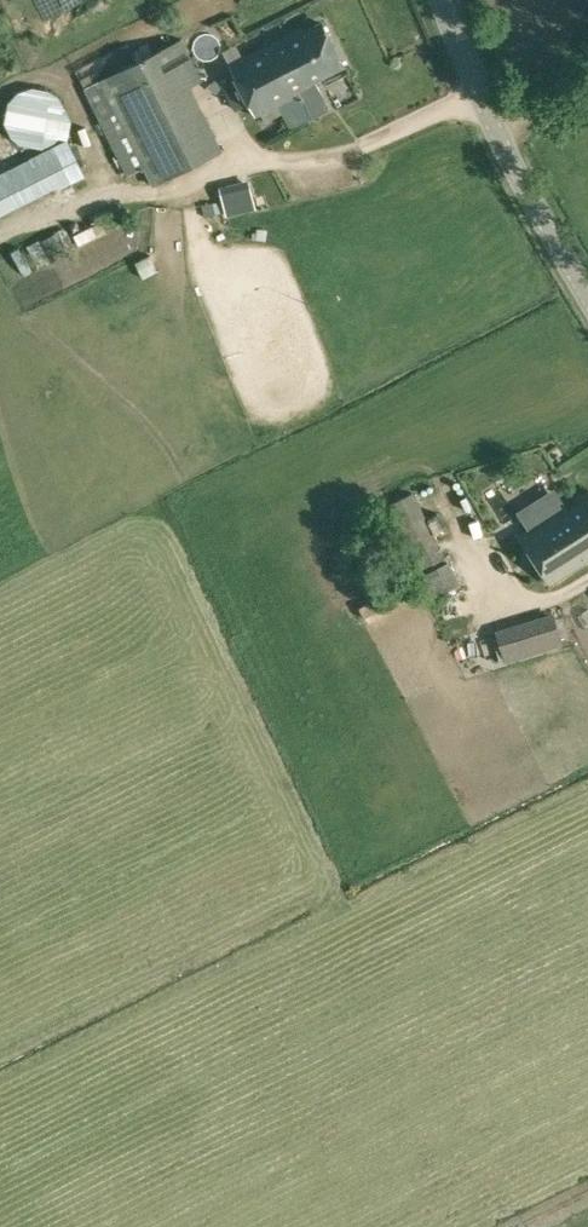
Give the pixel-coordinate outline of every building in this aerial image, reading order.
[(223,49),(256,115),(261,112),(265,120),(283,111),(291,128),(330,109),(316,80),(344,66),(323,23),(304,32),(302,28),(243,57),(236,43),(223,49)] [(86,88),(104,124),(125,168),(143,160),(155,183),(219,153),(196,104),(213,97),(185,40),(86,88)] [(54,135),(59,129),(62,122),(63,114),(62,106),(58,99),(53,94),(46,90),(39,87),(31,88),(23,90),(17,94),(12,101),(9,108),(8,115),(9,123),(13,130),(18,136),(25,140),(32,142),(40,142),(47,140),(54,135)] [(75,185),(53,148),(0,174),(0,223),(75,185)] [(221,197),(222,201),(225,205),(229,208),(234,210),(240,210),(245,207),(248,204),(250,200),(251,196),(251,191),(248,186),(243,183),(238,182),(232,182),(227,184),(224,187),(222,191),(221,197)] [(29,248),(39,269),(70,254),(59,233),(29,248)] [(379,510),(414,579),(448,560),(414,493),(379,510)] [(552,583),(587,559),(587,496),(567,510),(564,506),(520,535),(552,583)] [(448,560),(414,579),(425,601),(460,582),(448,560)] [(497,633),(506,663),(560,647),(556,635),(551,617),(497,633)]
